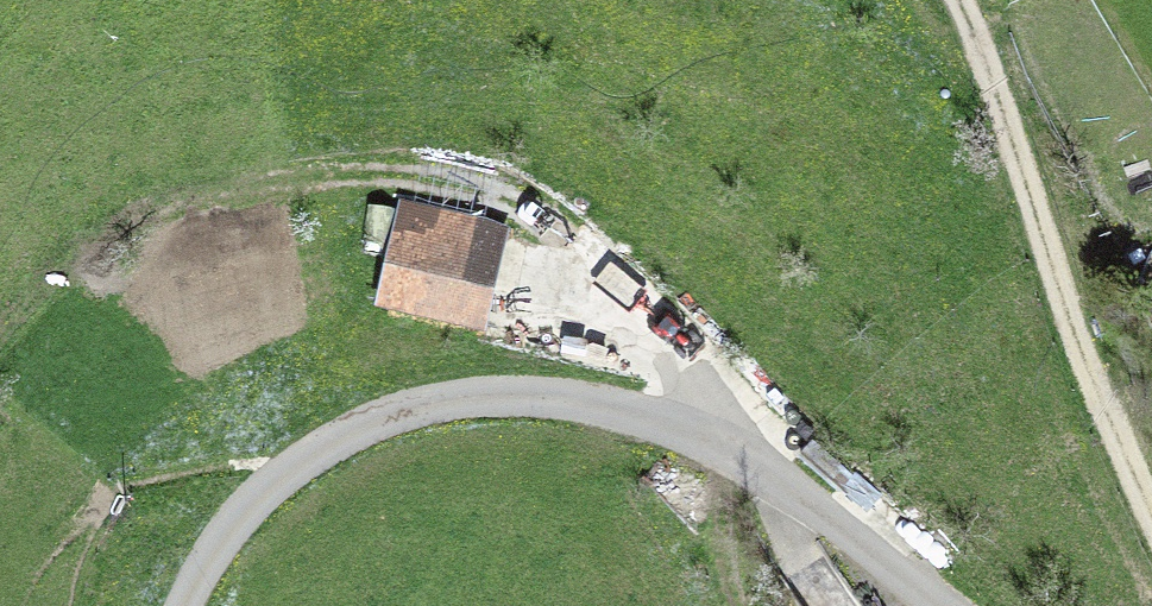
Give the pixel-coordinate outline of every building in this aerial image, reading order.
[(408,213),(388,300),(471,320),(491,232),(408,213)]
